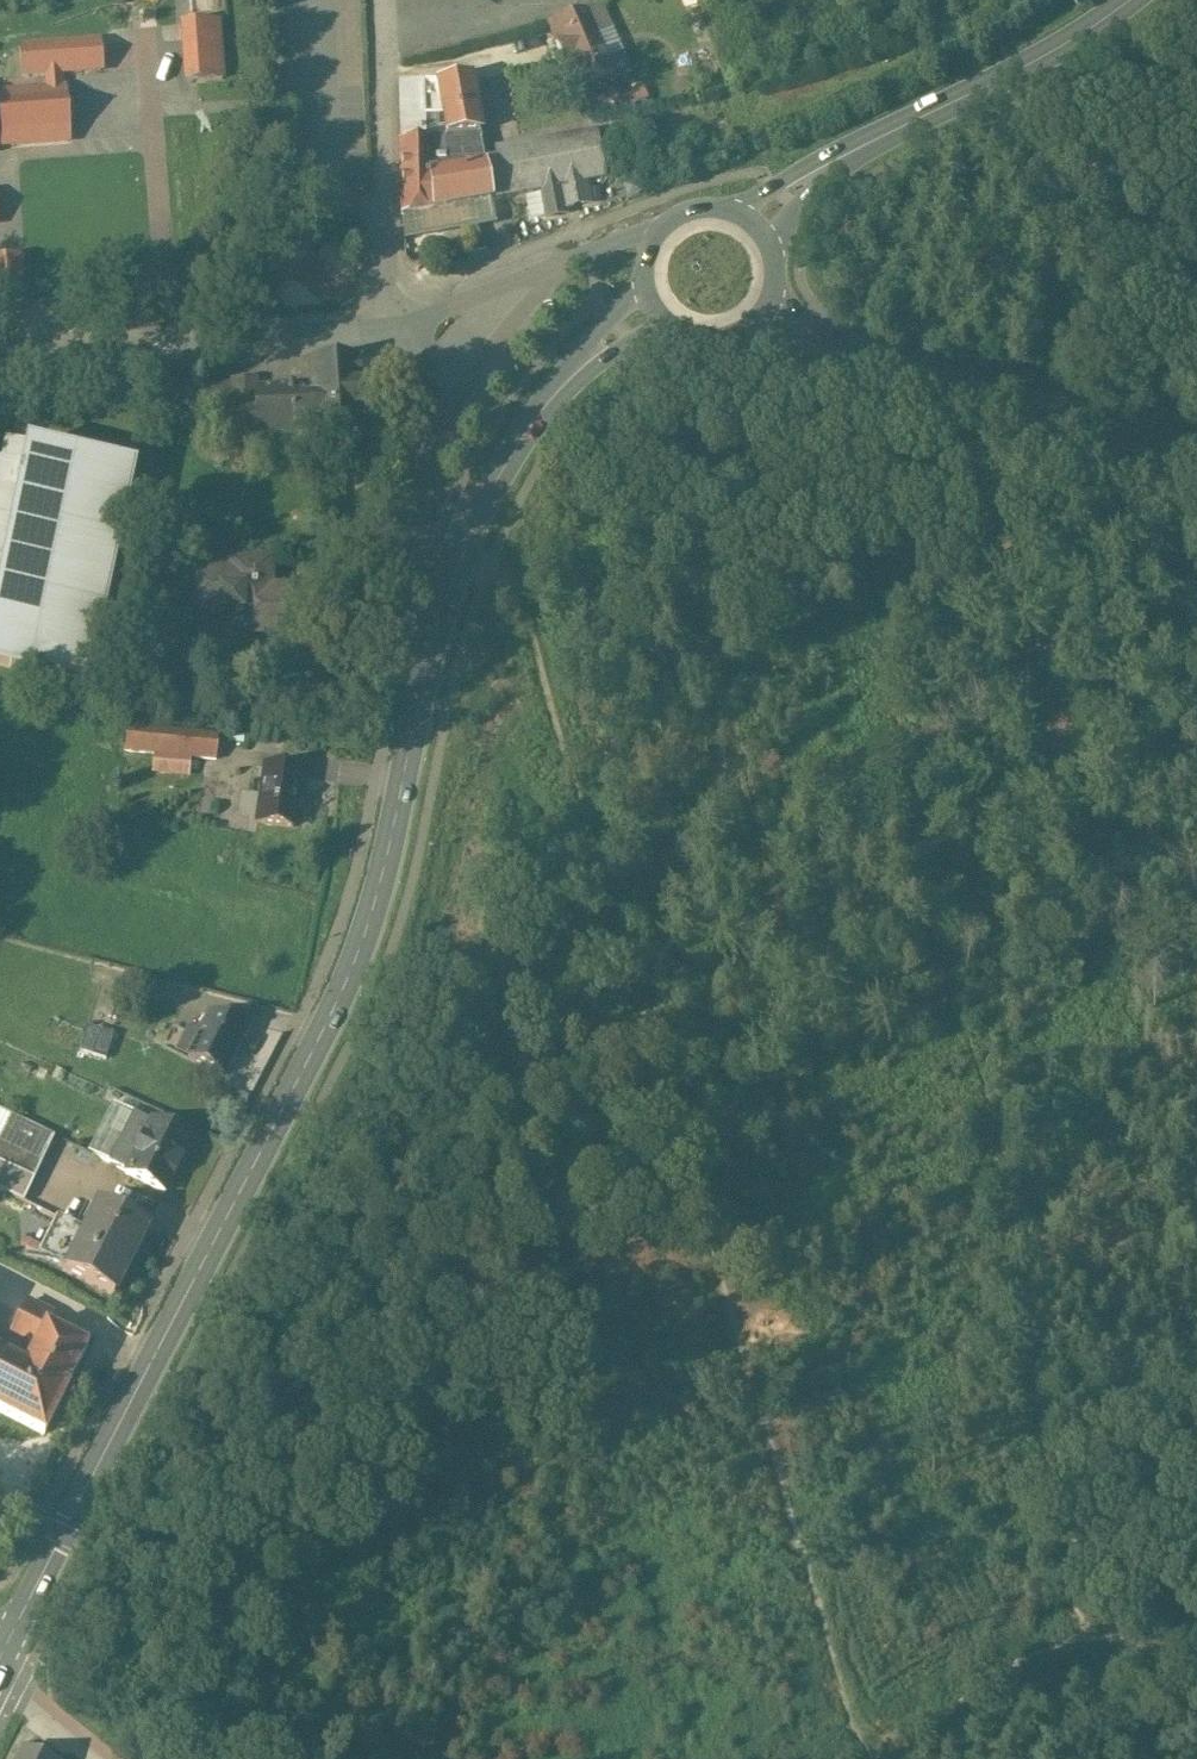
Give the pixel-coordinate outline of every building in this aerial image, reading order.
[(603,5),(545,23),(575,88),(628,64),(603,5)] [(220,22),(179,24),(183,83),(224,80),(220,22)] [(101,42),(19,47),(21,79),(43,78),(44,90),(62,89),(61,77),(103,74),(101,42)] [(469,79),(397,85),(401,217),(490,200),(483,163),(469,79)] [(0,93),(0,149),(70,145),(66,89),(62,89),(44,90),(0,93)] [(496,161),(483,163),(490,200),(539,191),(558,187),(585,182),(604,179),(595,133),(494,152),(496,161)] [(585,182),(558,187),(562,208),(564,208),(589,203),(588,198),(602,196),(601,189),(586,192),(585,182)] [(562,208),(558,187),(539,191),(540,195),(544,218),(565,214),(564,208),(562,208)] [(544,218),(540,195),(524,198),(529,221),(544,218)] [(0,261),(0,302),(25,300),(22,259),(0,261)] [(357,363),(307,366),(309,400),(311,432),(312,443),(362,439),(360,413),(362,413),(360,389),(359,389),(357,363)] [(299,389),(254,391),(253,379),(232,381),(232,392),(202,393),(203,415),(215,414),(216,440),(257,438),(256,435),(311,432),(309,400),(300,400),(299,389)] [(28,448),(8,444),(3,465),(0,465),(0,581),(28,448)] [(28,448),(0,581),(0,666),(85,684),(130,470),(28,448)] [(307,591),(268,590),(268,561),(229,561),(229,571),(229,586),(238,586),(238,611),(238,622),(263,622),(262,633),(306,633),(307,591)] [(229,571),(187,570),(187,611),(238,611),(238,586),(229,586),(229,571)] [(217,736),(126,727),(123,750),(215,759),(217,736)] [(300,772),(264,767),(256,822),(292,827),(300,772)] [(245,1031),(210,1014),(187,1059),(222,1077),(245,1031)] [(113,1035),(87,1027),(79,1052),(105,1060),(113,1035)] [(52,1140),(11,1120),(1,1143),(42,1162),(52,1140)] [(189,1142),(151,1122),(125,1174),(164,1193),(189,1142)] [(0,1143),(0,1192),(22,1203),(42,1162),(1,1143),(0,1143)] [(146,1228),(98,1204),(86,1227),(81,1225),(79,1231),(76,1229),(58,1265),(66,1269),(65,1271),(113,1295),(146,1228)] [(43,1435),(66,1391),(65,1390),(86,1348),(47,1328),(52,1317),(26,1303),(7,1340),(32,1353),(24,1369),(0,1357),(0,1413),(43,1435)] [(22,1751),(18,1758),(39,1758),(22,1751)]
